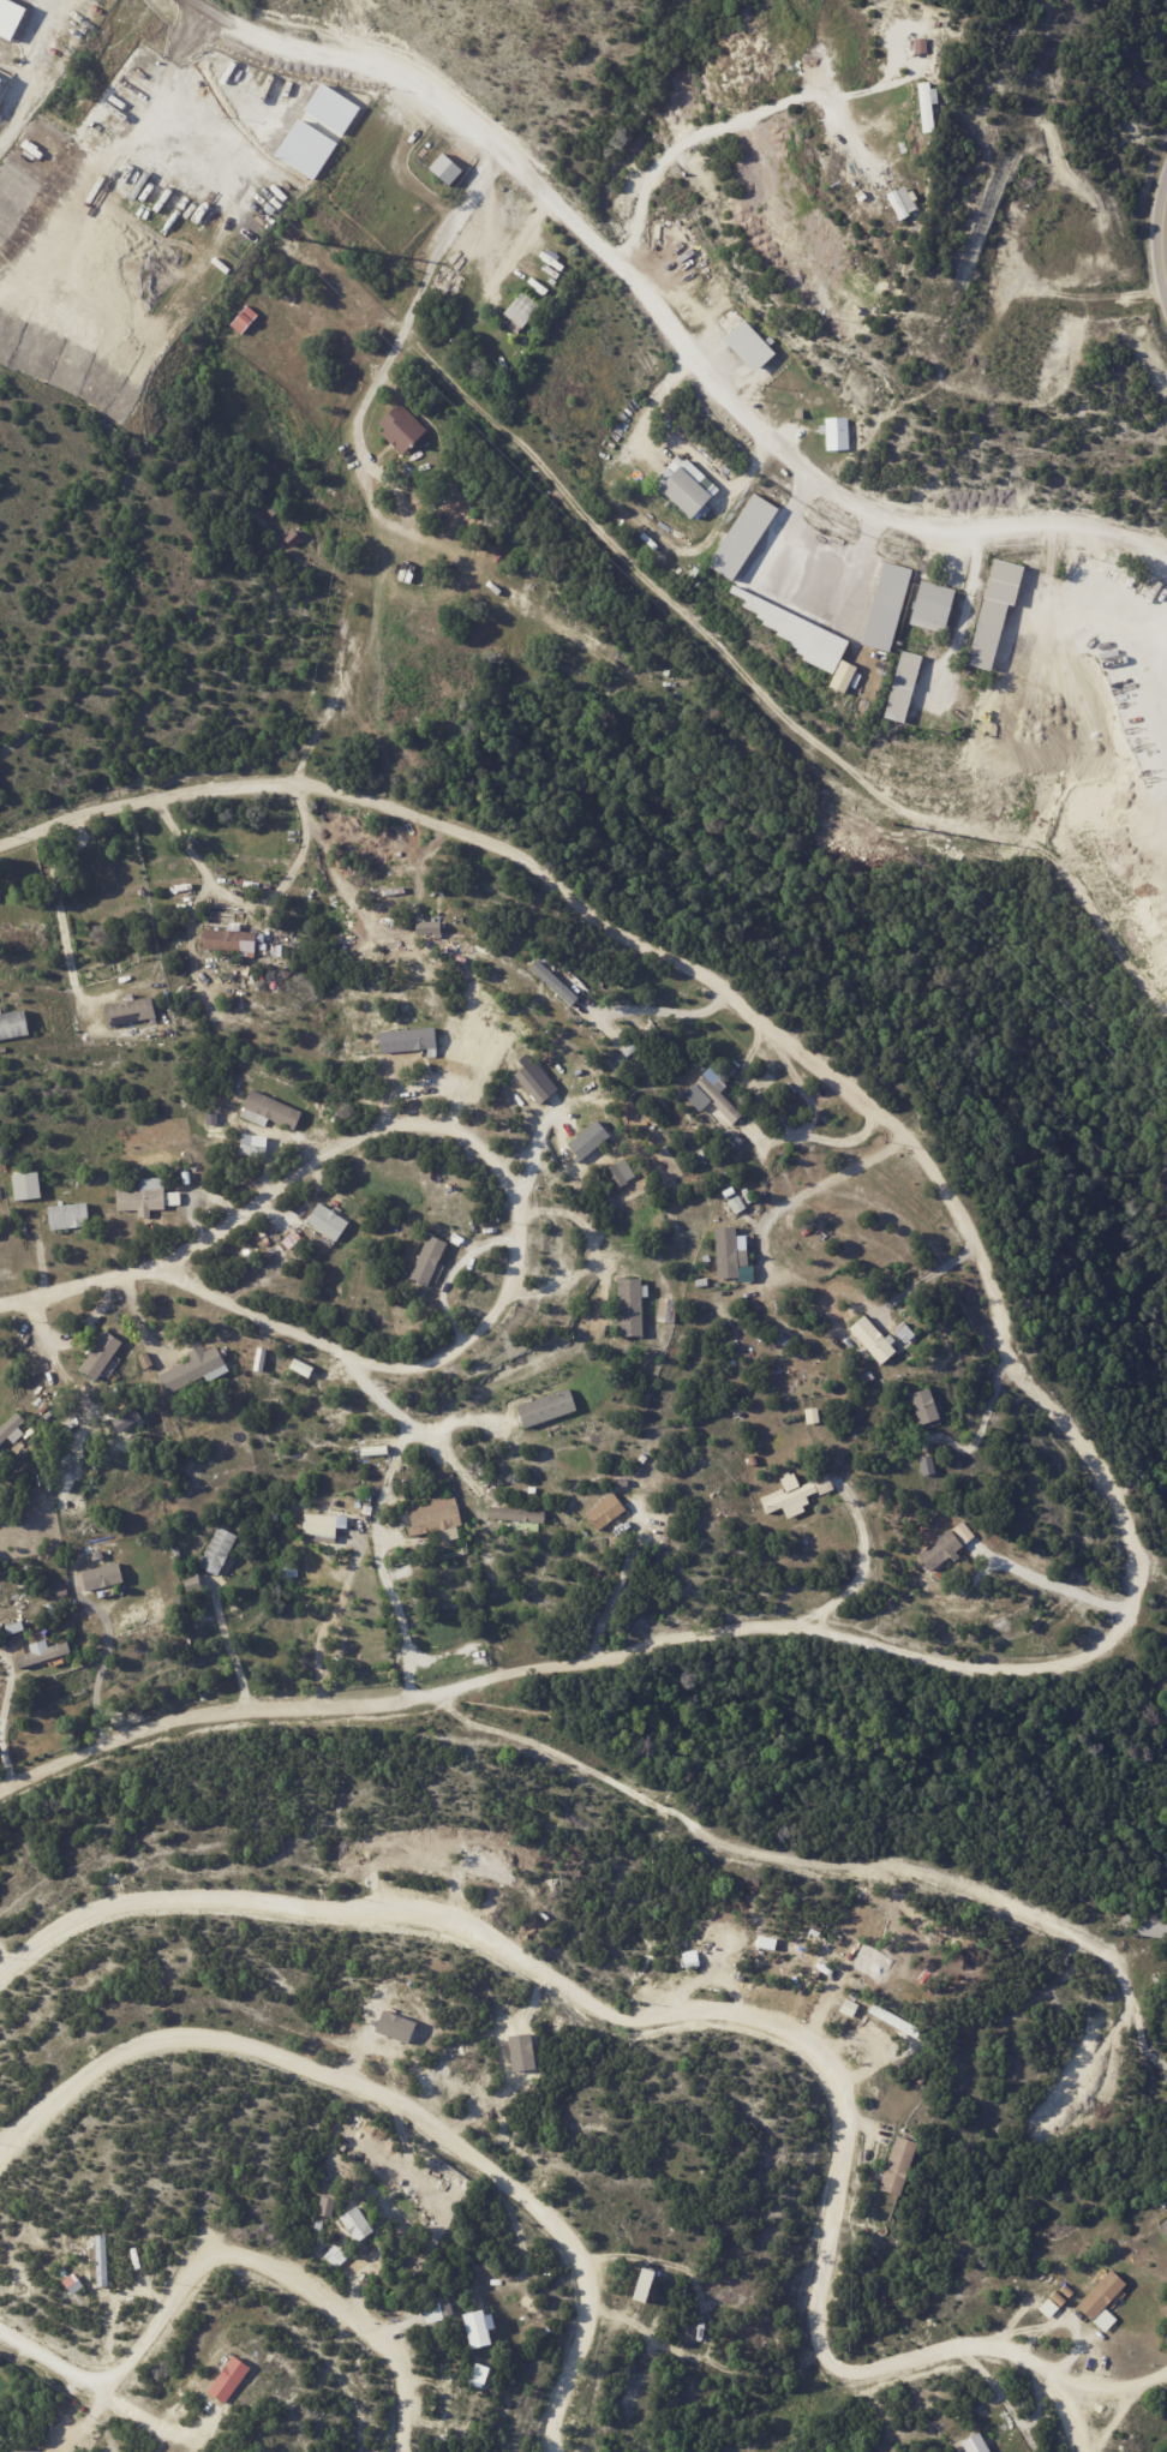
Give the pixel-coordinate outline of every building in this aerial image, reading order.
[(916,83),(922,132),(933,131),(930,103),(934,103),(932,81),(916,83)] [(450,157),(466,172),(453,186),(432,169),(445,154),(450,157)] [(902,221),(888,195),(899,190),(899,191),(908,186),(911,193),(916,191),(920,199),(915,202),(918,210),(910,214),(911,216),(902,221)] [(516,322),(507,313),(526,292),(544,306),(525,329),(525,328),(519,334),(510,327),(516,322)] [(257,313),(246,304),(230,326),(241,335),(257,313)] [(779,354),(759,373),(729,339),(749,319),(779,354)] [(427,430),(427,431),(405,454),(384,432),(387,429),(381,423),(400,402),(427,430)] [(849,419),(850,450),(830,450),(828,433),(822,435),(821,425),(828,425),(828,419),(849,419)] [(706,477),(701,483),(714,495),(694,518),(663,486),(675,474),(669,467),(674,462),(681,467),(688,459),(706,477)] [(779,510),(735,581),(710,566),(755,495),(779,510)] [(275,518),(270,512),(276,507),(281,513),(275,518)] [(654,520),(646,513),(650,508),(658,515),(654,520)] [(305,540),(295,549),(288,540),(299,532),(305,540)] [(1029,568),(1019,604),(1013,603),(997,669),(972,663),(999,556),(1029,564),(1029,568)] [(887,563),(912,572),(892,651),(864,642),(885,562),(887,563)] [(957,591),(946,634),(912,624),(923,582),(957,591)] [(734,584),(851,640),(836,672),(804,658),(806,654),(798,651),(800,648),(792,644),(794,641),(778,634),(779,630),(764,622),(765,620),(758,616),(759,612),(743,605),(747,599),(730,591),(732,584),(734,584)] [(926,656),(908,722),(887,716),(905,650),(926,656)] [(856,666),(840,660),(829,686),(845,693),(856,666)] [(264,933),(268,933),(267,941),(258,941),(257,958),(246,958),(246,951),(207,949),(208,928),(233,929),(234,921),(243,922),(243,931),(259,931),(259,933),(264,933)] [(274,946),(280,946),(280,945),(289,945),(289,956),(274,956),(274,946)] [(559,967),(555,974),(581,998),(573,1006),(532,969),(546,955),(559,967)] [(291,968),(294,974),(289,977),(285,971),(291,968)] [(157,1017),(110,1027),(107,1005),(155,997),(158,1017),(157,1017)] [(31,1034),(0,1040),(0,1014),(28,1009),(31,1034)] [(431,1058),(430,1048),(385,1053),(383,1031),(438,1027),(439,1057),(431,1058)] [(624,1051),(633,1043),(639,1051),(630,1058),(624,1051)] [(708,1077),(714,1084),(719,1081),(728,1088),(723,1093),(744,1116),(735,1125),(696,1086),(706,1076),(708,1077)] [(269,1126),(261,1122),(263,1114),(247,1107),(255,1089),(305,1112),(298,1130),(271,1118),(269,1126)] [(545,1093),(549,1099),(544,1102),(540,1096),(545,1093)] [(570,1144),(600,1120),(614,1136),(584,1161),(570,1144)] [(692,1125),(698,1122),(701,1125),(695,1130),(692,1125)] [(266,1136),(241,1134),(239,1155),(264,1157),(266,1136)] [(736,1141),(741,1136),(747,1142),(742,1147),(736,1141)] [(614,1189),(635,1178),(624,1158),(604,1169),(614,1189)] [(38,1198),(18,1201),(14,1174),(41,1172),(44,1197),(38,1198)] [(193,1183),(185,1184),(184,1172),(193,1172),(193,1183)] [(167,1184),(168,1209),(152,1210),(154,1218),(142,1218),(140,1210),(120,1210),(120,1191),(143,1190),(143,1178),(167,1178),(167,1184)] [(726,1192),(736,1188),(740,1194),(730,1198),(726,1192)] [(165,1205),(179,1205),(179,1192),(165,1192),(165,1205)] [(749,1209),(740,1214),(732,1201),(742,1196),(749,1209)] [(83,1227),(54,1231),(52,1207),(90,1202),(92,1226),(83,1227)] [(331,1208),(352,1222),(339,1242),(310,1221),(323,1202),(331,1208)] [(741,1270),(720,1273),(717,1227),(738,1226),(740,1236),(749,1236),(750,1266),(741,1266),(741,1270)] [(451,1243),(431,1287),(413,1279),(433,1234),(451,1243)] [(621,1336),(620,1279),(644,1279),(644,1286),(650,1286),(650,1298),(644,1298),(645,1336),(621,1336)] [(698,1281),(710,1279),(711,1286),(699,1287),(698,1281)] [(660,1321),(663,1298),(681,1300),(678,1323),(660,1321)] [(749,1308),(755,1303),(764,1316),(758,1320),(749,1308)] [(885,1335),(888,1339),(892,1335),(899,1342),(894,1346),(899,1352),(884,1366),(852,1330),(868,1316),(885,1335)] [(897,1330),(906,1322),(920,1335),(910,1345),(897,1330)] [(651,1339),(652,1326),(664,1327),(662,1341),(651,1339)] [(116,1354),(98,1381),(82,1369),(108,1330),(125,1342),(116,1354)] [(777,1341),(780,1333),(796,1340),(791,1348),(777,1341)] [(161,1376),(194,1359),(191,1353),(205,1346),(208,1351),(219,1346),(221,1351),(226,1348),(229,1356),(226,1357),(233,1371),(209,1383),(205,1377),(170,1395),(161,1376)] [(149,1352),(156,1365),(146,1370),(139,1357),(149,1352)] [(289,1369),(309,1376),(313,1365),(293,1358),(289,1369)] [(938,1404),(944,1419),(923,1427),(911,1395),(933,1388),(938,1404)] [(527,1430),(519,1407),(570,1389),(579,1412),(527,1430)] [(43,1410),(48,1405),(52,1409),(47,1413),(43,1410)] [(118,1432),(141,1417),(135,1407),(111,1422),(118,1432)] [(10,1439),(0,1447),(0,1431),(19,1412),(28,1421),(22,1428),(26,1433),(35,1427),(41,1436),(31,1445),(25,1436),(16,1443),(14,1442),(10,1439)] [(921,1458),(934,1455),(938,1473),(924,1477),(921,1458)] [(750,1458),(756,1457),(760,1464),(754,1467),(750,1458)] [(764,1499),(786,1489),(789,1494),(791,1493),(784,1479),(788,1478),(785,1473),(791,1471),(794,1476),(797,1473),(804,1487),(816,1482),(821,1493),(810,1497),(813,1503),(807,1507),(809,1512),(791,1519),(786,1508),(771,1514),(764,1499)] [(838,1490),(824,1496),(816,1479),(831,1475),(838,1490)] [(375,1507),(373,1515),(364,1514),(366,1501),(369,1501),(370,1495),(375,1496),(373,1507),(375,1507)] [(627,1511),(600,1532),(588,1517),(615,1495),(627,1511)] [(412,1537),(411,1527),(415,1526),(413,1515),(414,1515),(413,1507),(457,1496),(460,1506),(461,1505),(465,1526),(418,1536),(418,1535),(412,1537)] [(565,1505),(570,1502),(574,1508),(568,1511),(565,1505)] [(531,1521),(490,1518),(491,1506),(547,1512),(546,1524),(531,1521)] [(273,1509),(281,1509),(281,1518),(274,1518),(273,1509)] [(337,1521),(336,1543),(316,1541),(317,1536),(304,1535),(305,1514),(337,1517),(337,1521)] [(934,1525),(941,1520),(944,1524),(938,1530),(934,1525)] [(974,1536),(962,1521),(951,1530),(963,1545),(974,1536)] [(221,1577),(201,1567),(221,1527),(241,1537),(221,1577)] [(963,1541),(968,1547),(960,1553),(965,1559),(952,1568),(948,1562),(935,1573),(922,1555),(954,1530),(963,1541)] [(174,1549),(180,1547),(184,1555),(178,1557),(174,1549)] [(94,1553),(103,1550),(106,1559),(95,1562),(94,1553)] [(114,1586),(89,1592),(84,1573),(122,1562),(127,1583),(114,1586)] [(202,1590),(197,1573),(182,1578),(187,1594),(202,1590)] [(471,1601),(483,1598),(484,1610),(473,1611),(471,1601)] [(46,1605),(56,1603),(60,1617),(50,1621),(46,1605)] [(7,1627),(24,1621),(26,1631),(11,1635),(7,1627)] [(64,1656),(20,1669),(17,1658),(34,1652),(31,1645),(48,1640),(50,1647),(70,1641),(73,1653),(64,1656)] [(1126,1924),(1126,1916),(1137,1918),(1137,1925),(1126,1924)] [(921,2083),(924,2076),(929,2080),(926,2086),(921,2083)] [(920,2143),(903,2196),(881,2189),(899,2136),(920,2143)] [(342,2146),(346,2139),(351,2141),(347,2148),(342,2146)] [(339,2205),(336,2218),(321,2214),(324,2195),(340,2199),(339,2205)] [(1159,2203),(1161,2200),(1166,2206),(1163,2209),(1159,2203)] [(361,2241),(360,2243),(342,2217),(360,2205),(377,2230),(361,2241)] [(315,2243),(318,2220),(323,2220),(322,2230),(323,2230),(321,2244),(315,2243)] [(1157,2227),(1166,2221),(1166,2242),(1157,2227)] [(106,2234),(94,2235),(96,2286),(107,2285),(106,2234)] [(340,2269),(325,2256),(333,2250),(327,2244),(331,2238),(351,2257),(340,2269)] [(1103,2259),(1106,2255),(1112,2260),(1109,2263),(1103,2259)] [(645,2302),(654,2271),(642,2267),(632,2299),(645,2302)] [(1076,2308),(1109,2269),(1125,2284),(1119,2292),(1124,2297),(1118,2303),(1113,2298),(1091,2322),(1076,2308)] [(62,2280),(72,2294),(83,2286),(73,2273),(62,2280)] [(1058,2292),(1063,2289),(1071,2296),(1067,2301),(1058,2292)] [(1057,2307),(1048,2300),(1052,2295),(1063,2304),(1059,2309),(1057,2307)] [(1048,2318),(1058,2307),(1047,2298),(1038,2309),(1048,2318)] [(426,2306),(443,2302),(448,2320),(430,2324),(426,2306)] [(489,2315),(497,2344),(475,2350),(466,2315),(487,2309),(489,2315)] [(541,2334),(545,2331),(551,2336),(547,2339),(541,2334)] [(228,2404),(210,2392),(237,2356),(255,2368),(228,2404)] [(988,2447),(991,2451),(968,2451),(963,2444),(981,2433),(985,2440),(992,2436),(997,2442),(988,2447)]
